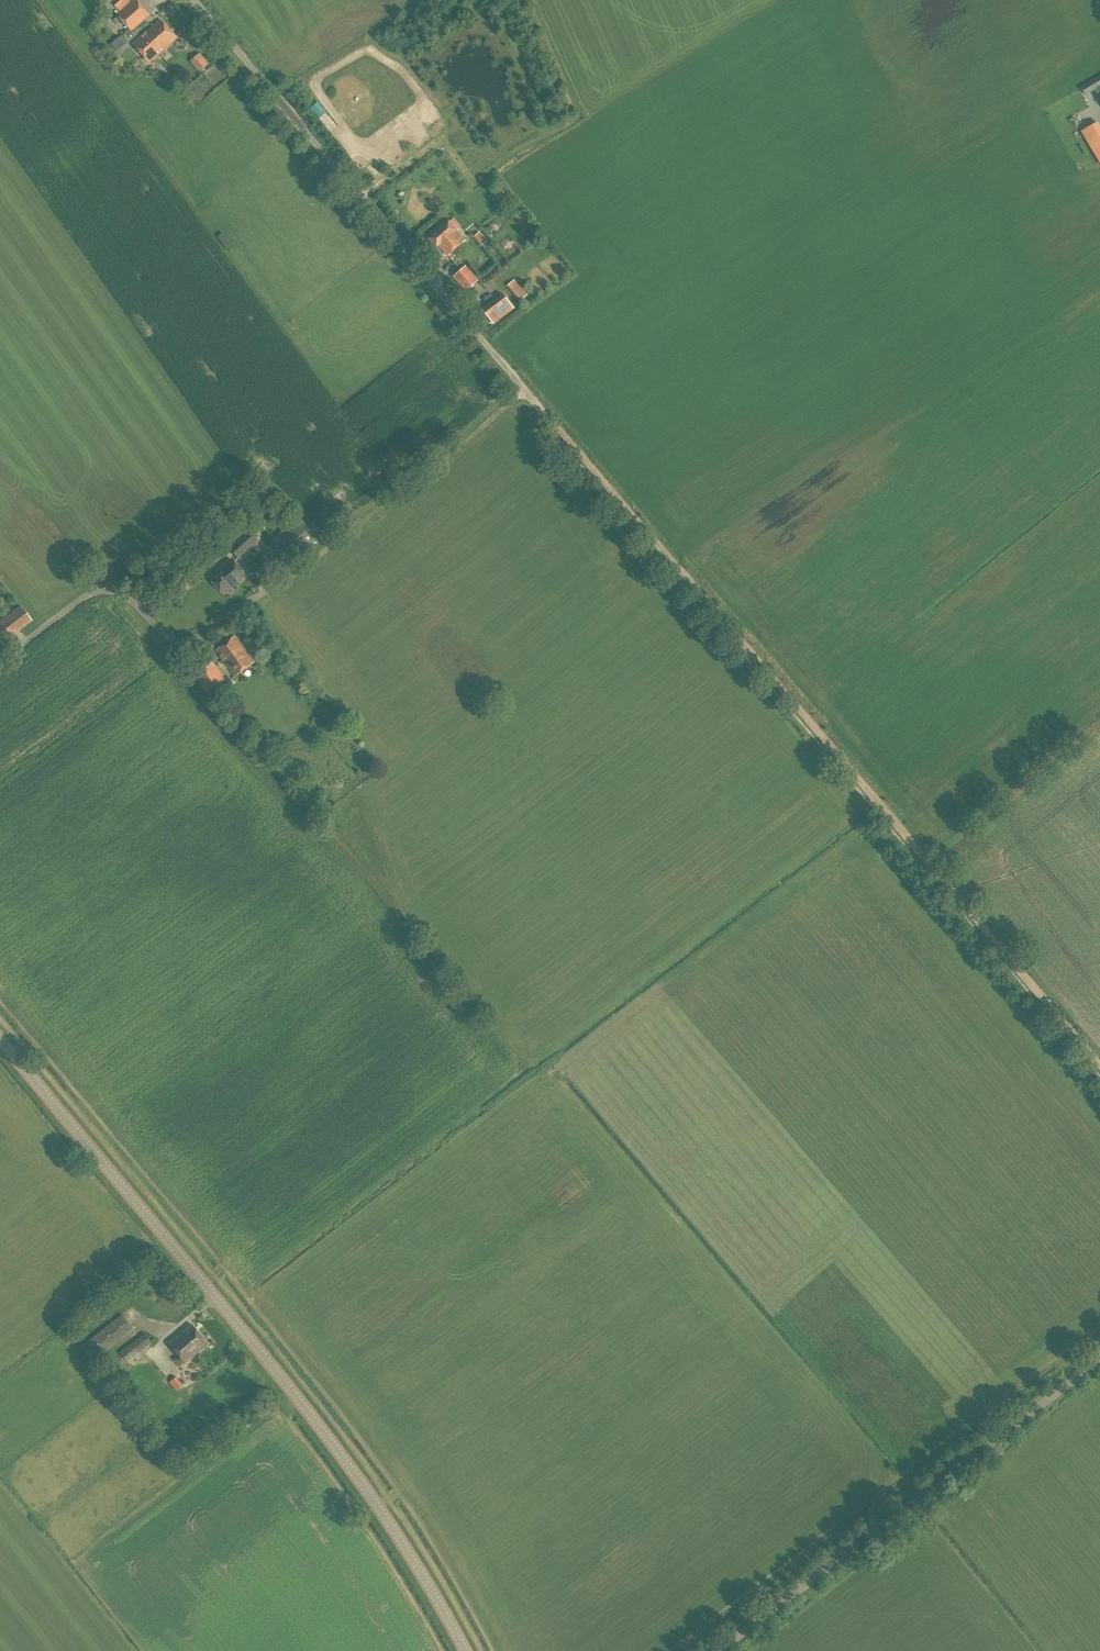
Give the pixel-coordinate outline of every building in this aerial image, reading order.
[(149,15),(137,0),(133,0),(117,13),(131,30),(149,15)] [(147,32),(163,50),(177,38),(160,19),(147,32)] [(150,62),(163,50),(147,32),(133,44),(150,62)] [(200,72),(210,64),(200,53),(190,61),(200,72)] [(1081,87),(1086,95),(1095,89),(1098,94),(1099,97),(1099,76),(1081,87)] [(1091,108),(1075,116),(1078,122),(1094,113),(1091,108)] [(1099,152),(1099,137),(1098,138),(1091,126),(1086,129),(1099,152)] [(447,256),(465,240),(449,221),(429,238),(437,247),(439,245),(440,246),(440,247),(447,256)] [(482,234),(480,231),(473,237),(481,247),(488,240),(483,233),(482,234)] [(466,291),(478,280),(466,266),(453,277),(466,291)] [(511,281),(520,298),(527,294),(518,277),(511,281)] [(534,293),(549,288),(547,281),(532,286),(534,293)] [(494,323),(514,307),(503,294),(483,309),(494,323)] [(259,530),(267,522),(262,516),(253,524),(259,530)] [(318,529),(309,518),(304,523),(300,518),(266,550),(284,569),(318,538),(314,534),(318,529)] [(239,560),(261,541),(249,525),(226,545),(239,560)] [(224,593),(247,572),(235,559),(212,579),(224,593)] [(31,620),(21,606),(0,621),(0,633),(5,639),(31,620)] [(235,675),(254,662),(235,636),(217,649),(235,675)] [(209,695),(228,682),(212,660),(194,674),(209,695)] [(85,1349),(90,1357),(95,1353),(98,1356),(133,1329),(122,1315),(87,1342),(89,1345),(85,1349)] [(208,1343),(201,1334),(193,1324),(170,1343),(180,1354),(174,1359),(180,1367),(186,1362),(208,1343)] [(145,1331),(123,1351),(131,1360),(154,1341),(145,1331)]
